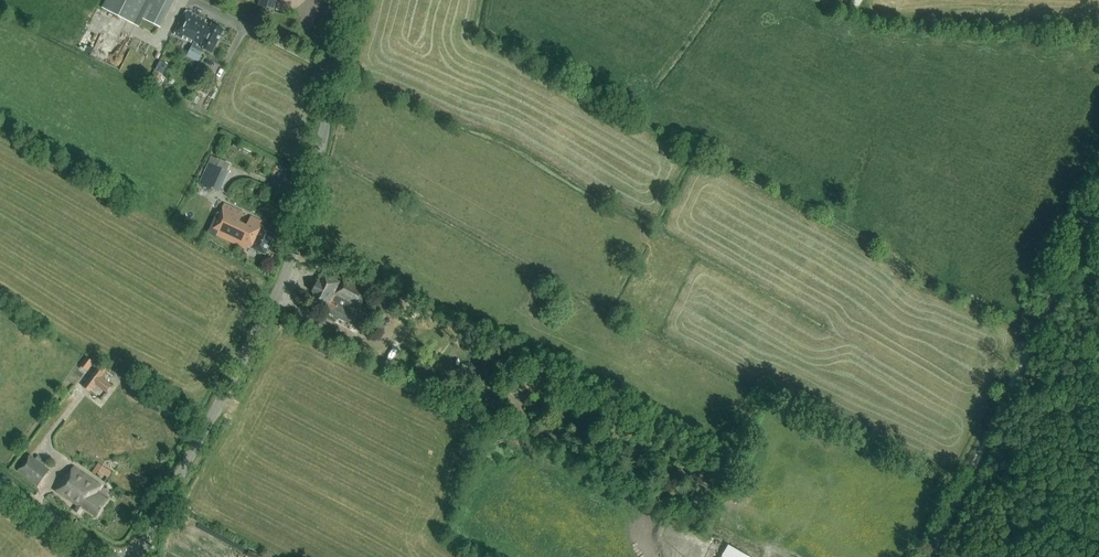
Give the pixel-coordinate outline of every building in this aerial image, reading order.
[(104,10),(141,28),(145,20),(161,28),(175,0),(109,0),(104,10)] [(174,35),(193,44),(187,56),(198,61),(204,50),(205,51),(212,54),(224,30),(212,24),(210,27),(204,25),(206,21),(186,11),(174,35)] [(215,98),(218,91),(212,88),(209,95),(215,98)] [(229,172),(210,163),(201,183),(219,192),(229,172)] [(265,254),(275,233),(260,225),(261,221),(225,204),(211,233),(246,250),(248,246),(265,254)] [(361,312),(373,289),(345,274),(341,283),(321,275),(312,292),(314,293),(310,302),(340,314),(338,317),(352,323),(355,315),(346,312),(348,307),(361,312)] [(353,340),(336,331),(332,339),(349,348),(353,340)] [(94,360),(87,355),(80,365),(88,370),(92,364),(91,364),(94,360)] [(111,384),(93,372),(83,387),(89,391),(94,383),(106,391),(111,384)] [(147,395),(144,400),(155,406),(158,401),(147,395)] [(17,471),(36,486),(49,470),(30,454),(17,471)] [(96,471),(112,476),(115,468),(99,462),(96,471)] [(96,517),(108,500),(97,493),(101,486),(73,467),(56,491),(78,506),(74,511),(79,514),(83,508),(96,517)] [(731,542),(723,556),(759,556),(731,542)]
